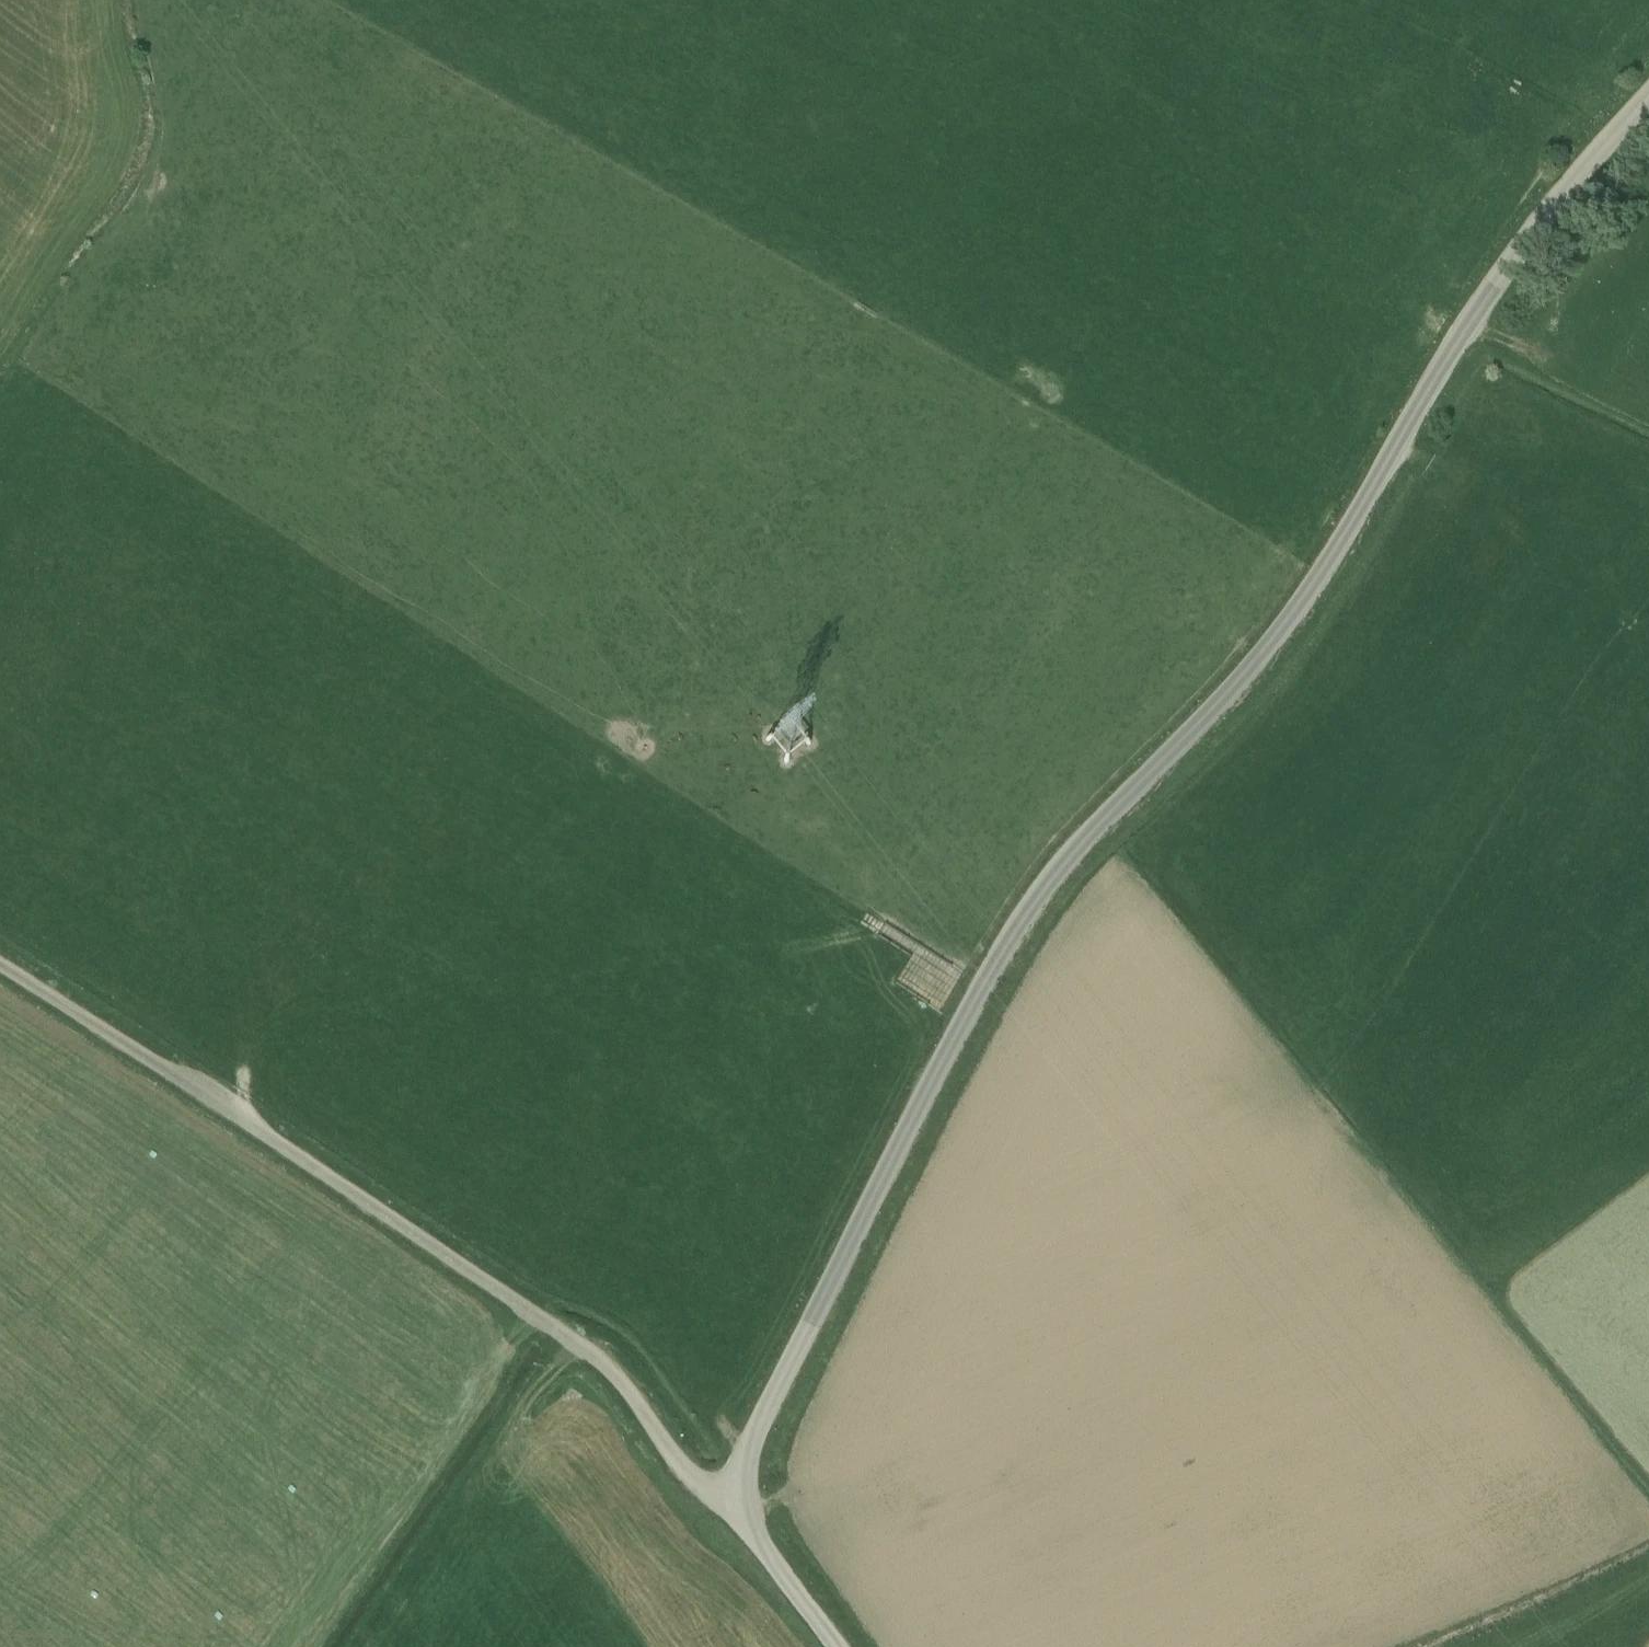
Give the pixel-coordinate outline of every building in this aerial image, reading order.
[(785,704),(747,729),(778,776),(816,751),(785,704)]
